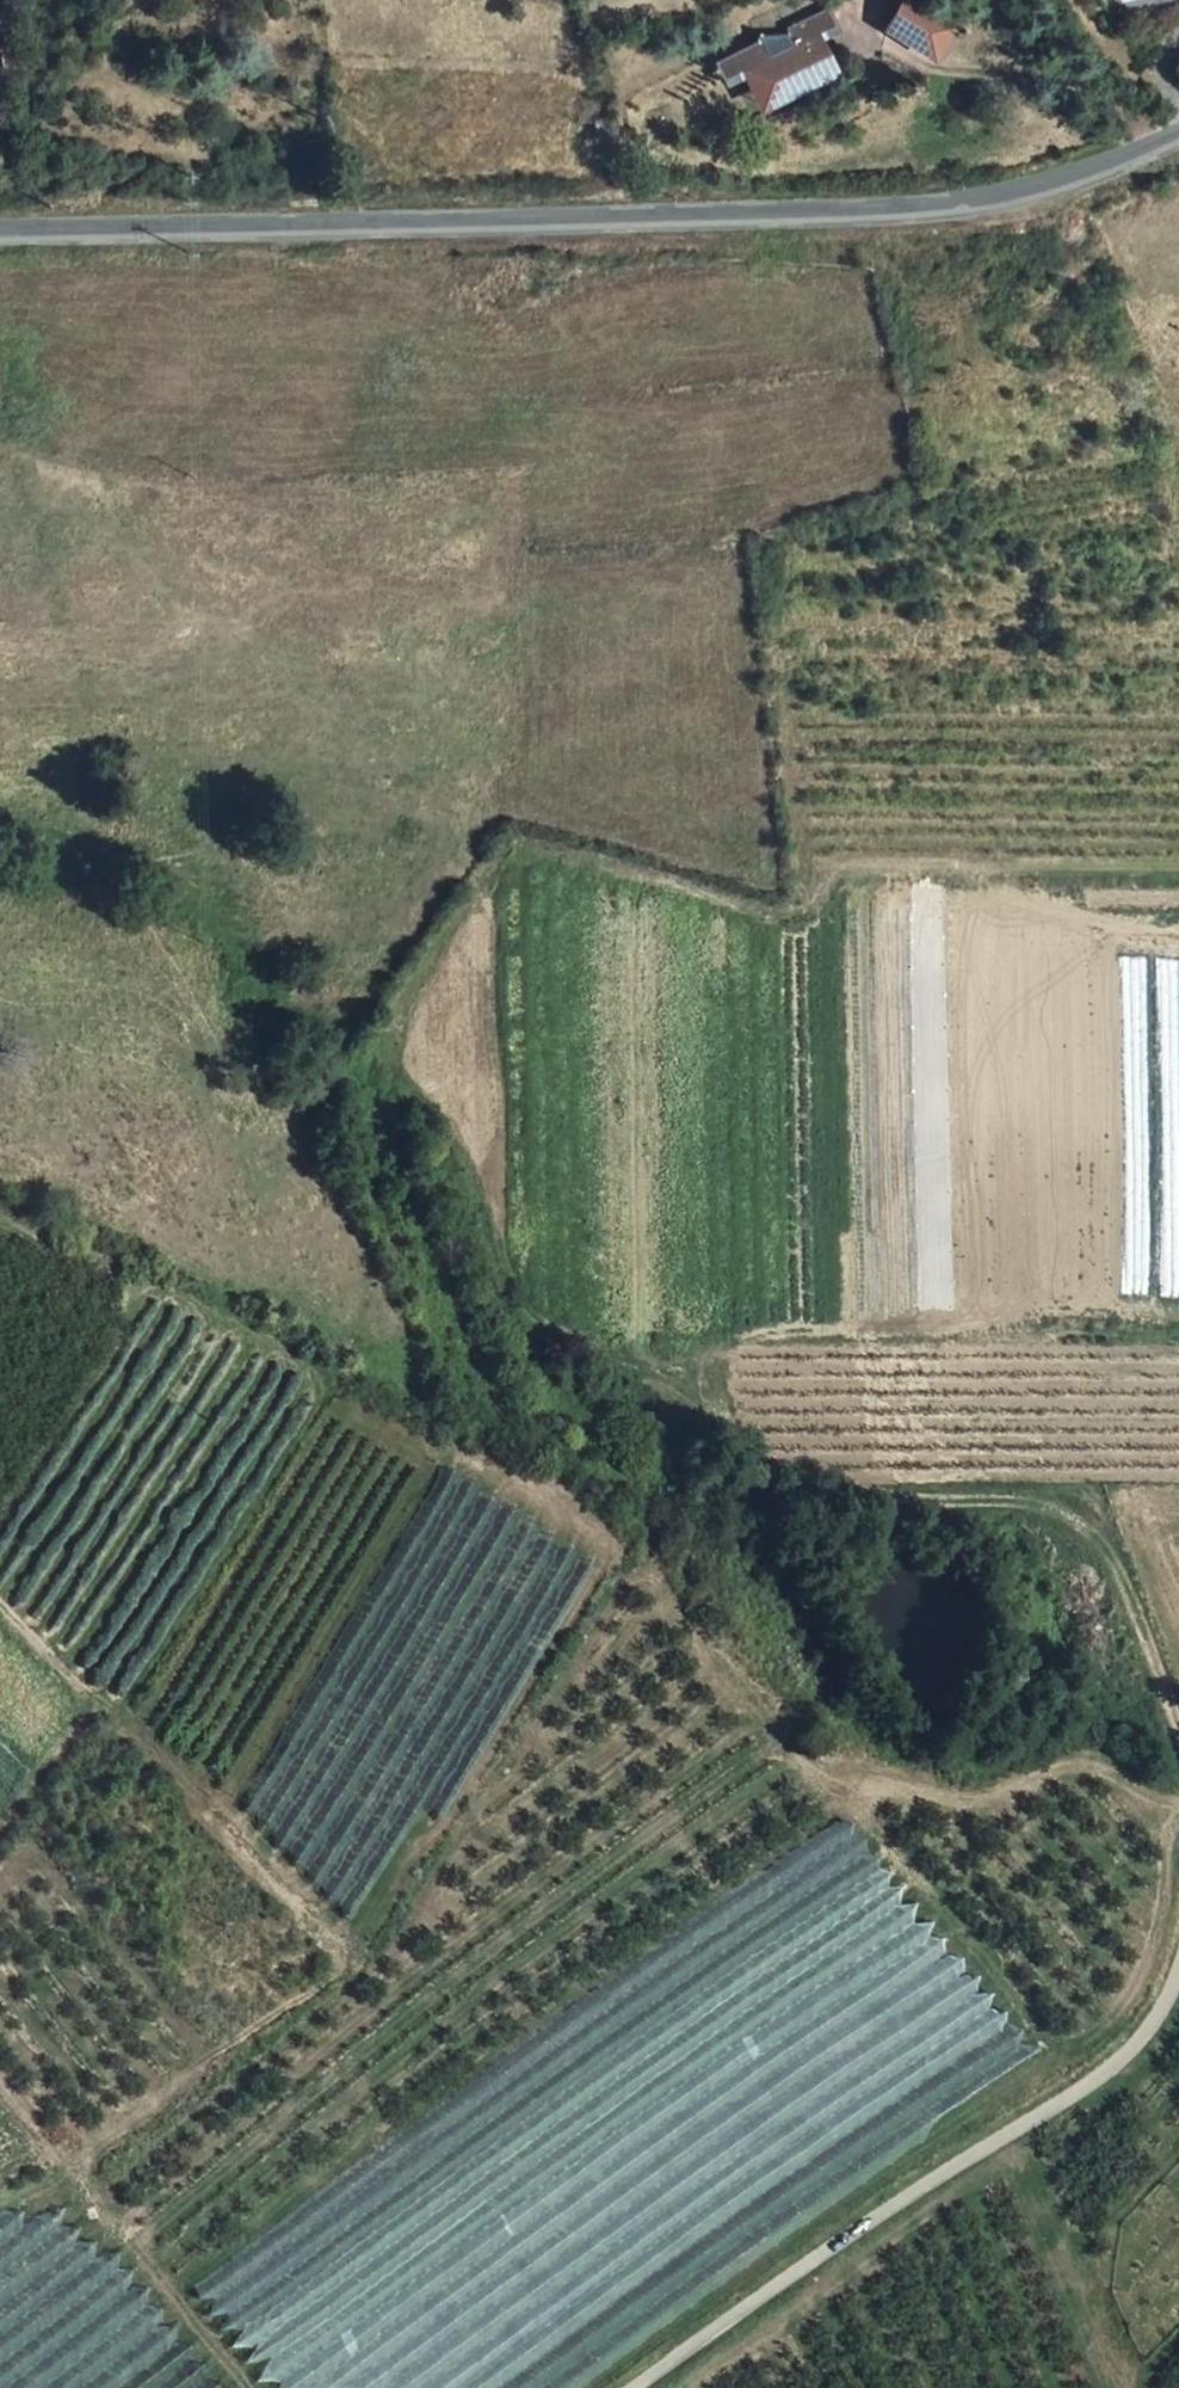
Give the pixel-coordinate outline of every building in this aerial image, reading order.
[(802,0),(788,0),(786,1),(795,20),(809,13),(802,0)] [(902,0),(866,0),(859,7),(883,33),(891,26),(903,40),(923,22),(902,0)] [(798,45),(805,39),(795,20),(786,1),(708,41),(717,60),(726,77),(745,68),(755,87),(807,62),(798,45)] [(755,87),(745,68),(726,77),(735,98),(755,87)]
